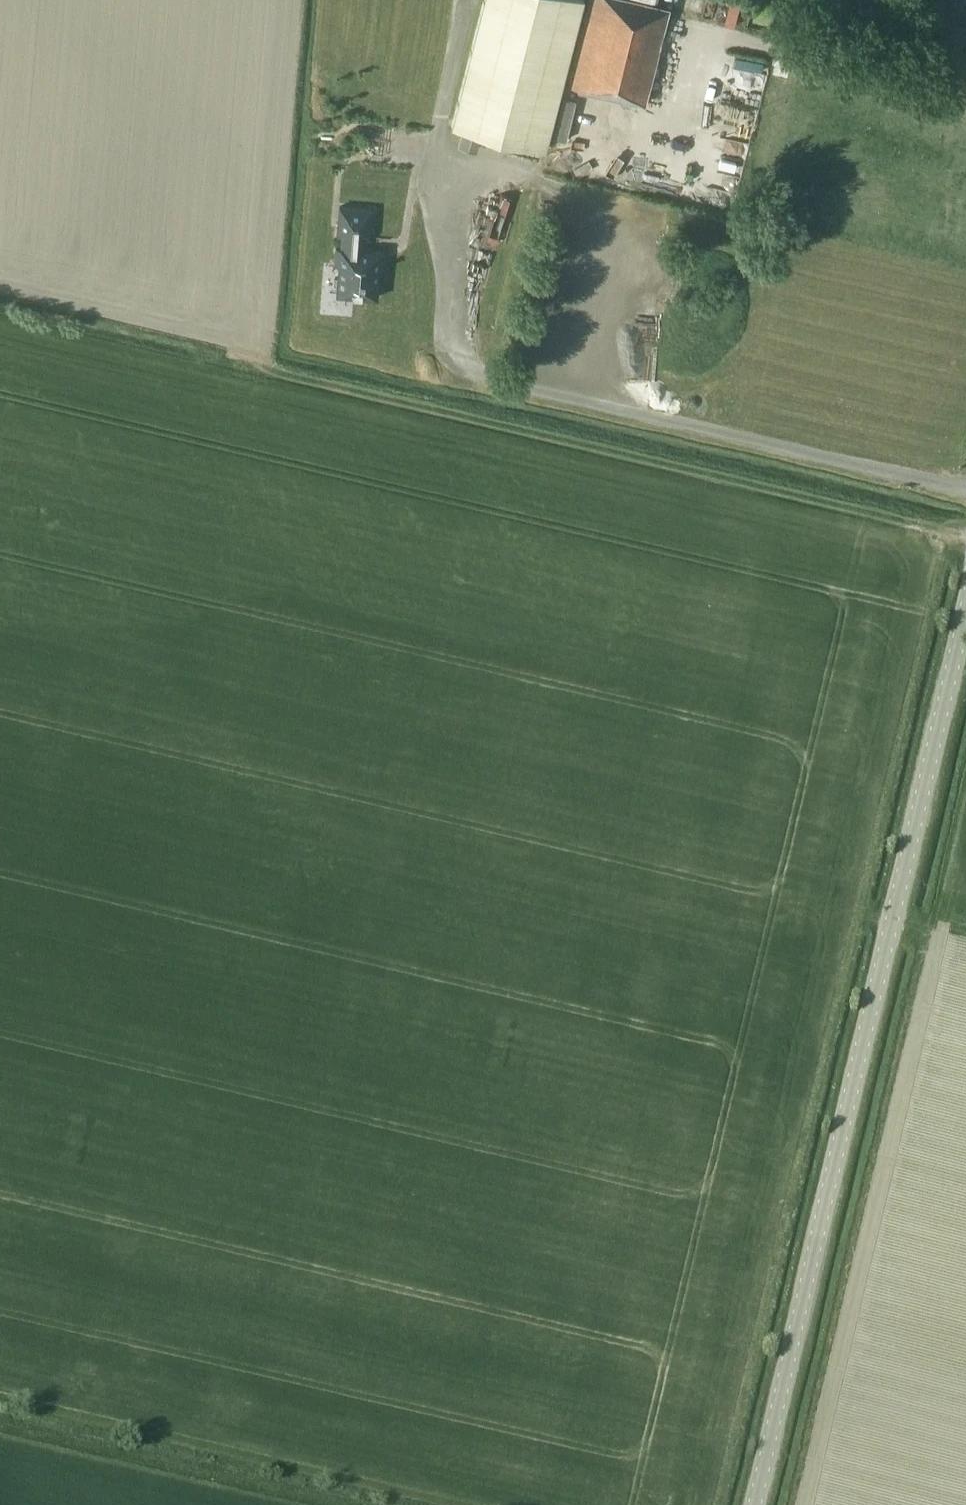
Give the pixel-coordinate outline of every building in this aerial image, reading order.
[(545,148),(583,0),(483,0),(451,124),(464,127),(459,147),(478,151),(482,132),(545,148)] [(637,0),(591,0),(569,85),(644,102),(668,7),(637,0)] [(579,96),(565,92),(553,139),(566,142),(579,96)] [(369,237),(372,209),(339,206),(337,235),(341,235),(340,247),(336,247),(334,264),(338,264),(336,293),(377,297),(379,271),(383,271),(384,251),(367,249),(368,237),(369,237)]
